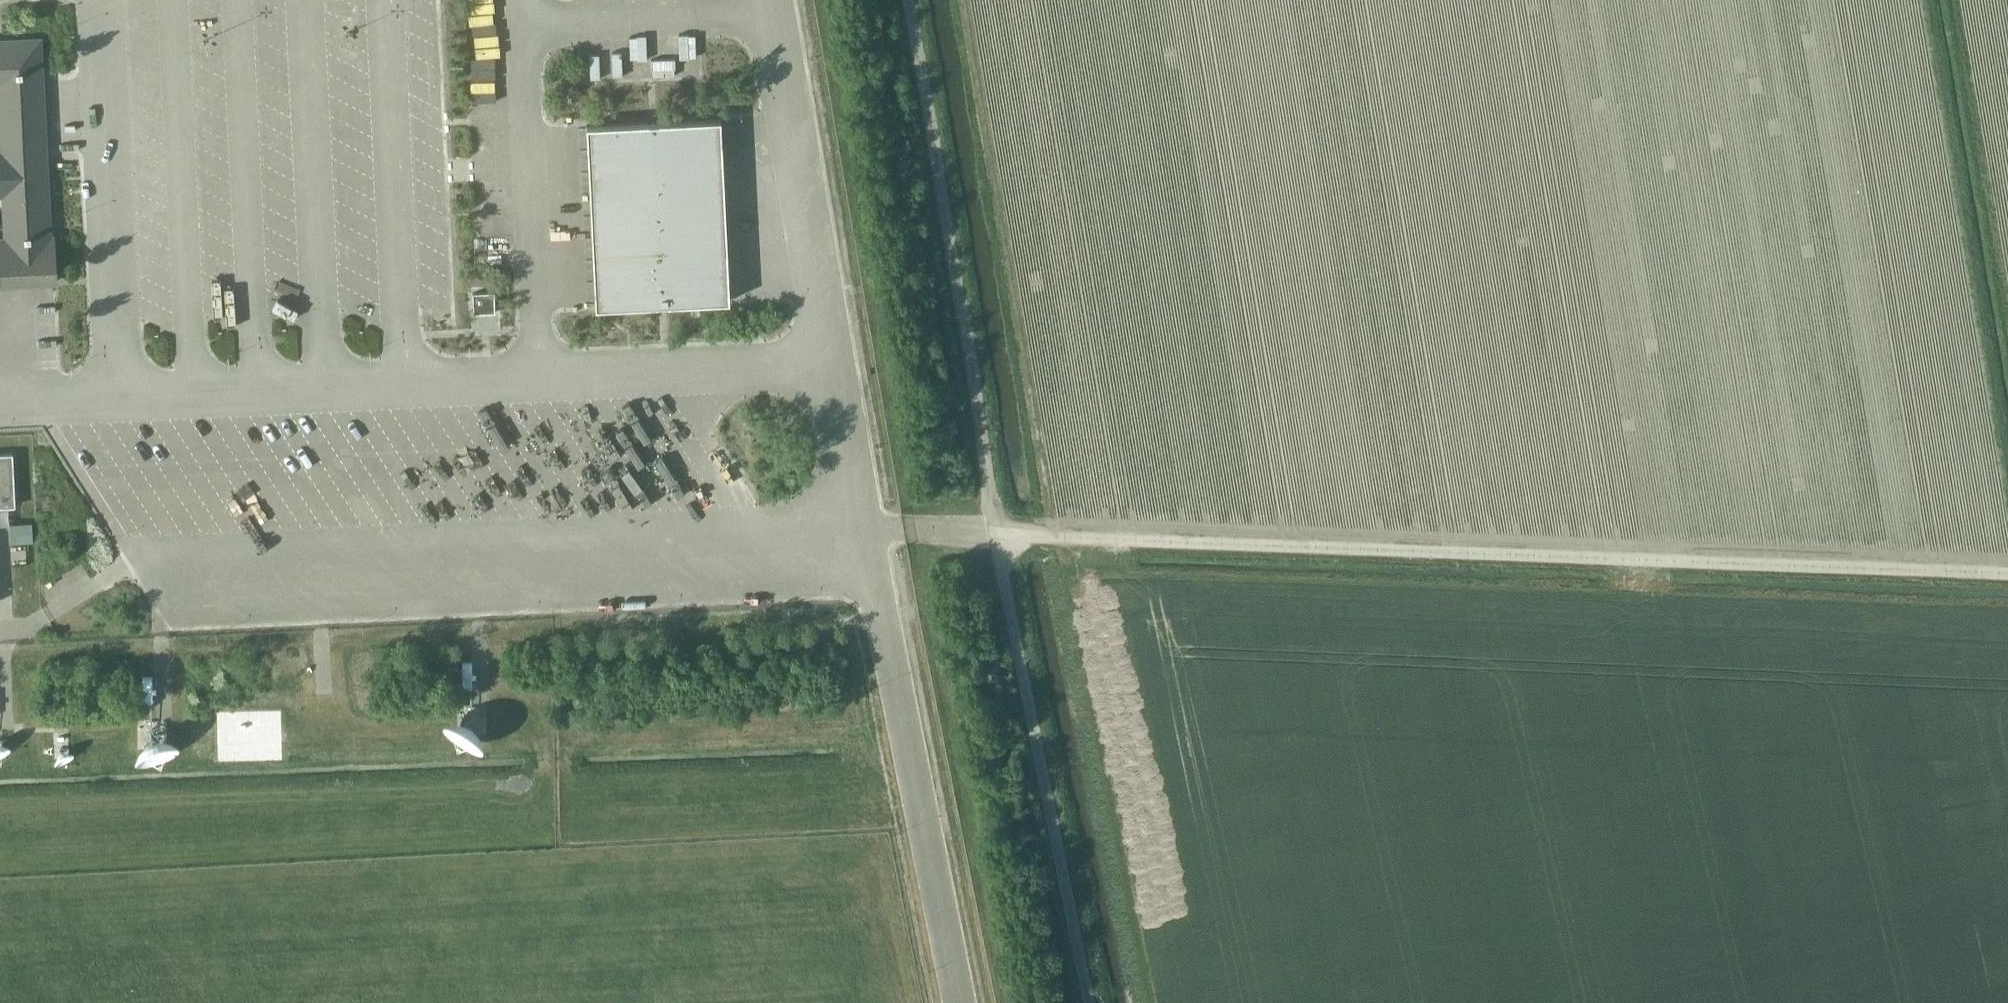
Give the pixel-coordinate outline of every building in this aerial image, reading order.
[(56,280),(54,235),(50,235),(40,37),(0,39),(0,141),(5,237),(0,237),(0,283),(56,280)] [(595,306),(729,300),(720,118),(586,124),(595,306)] [(473,312),(495,311),(494,291),(472,292),(473,312)] [(13,508),(13,500),(12,454),(0,455),(0,508),(13,508)] [(472,686),(472,662),(462,662),(463,686),(472,686)] [(153,701),(152,677),(142,677),(143,701),(153,701)]
